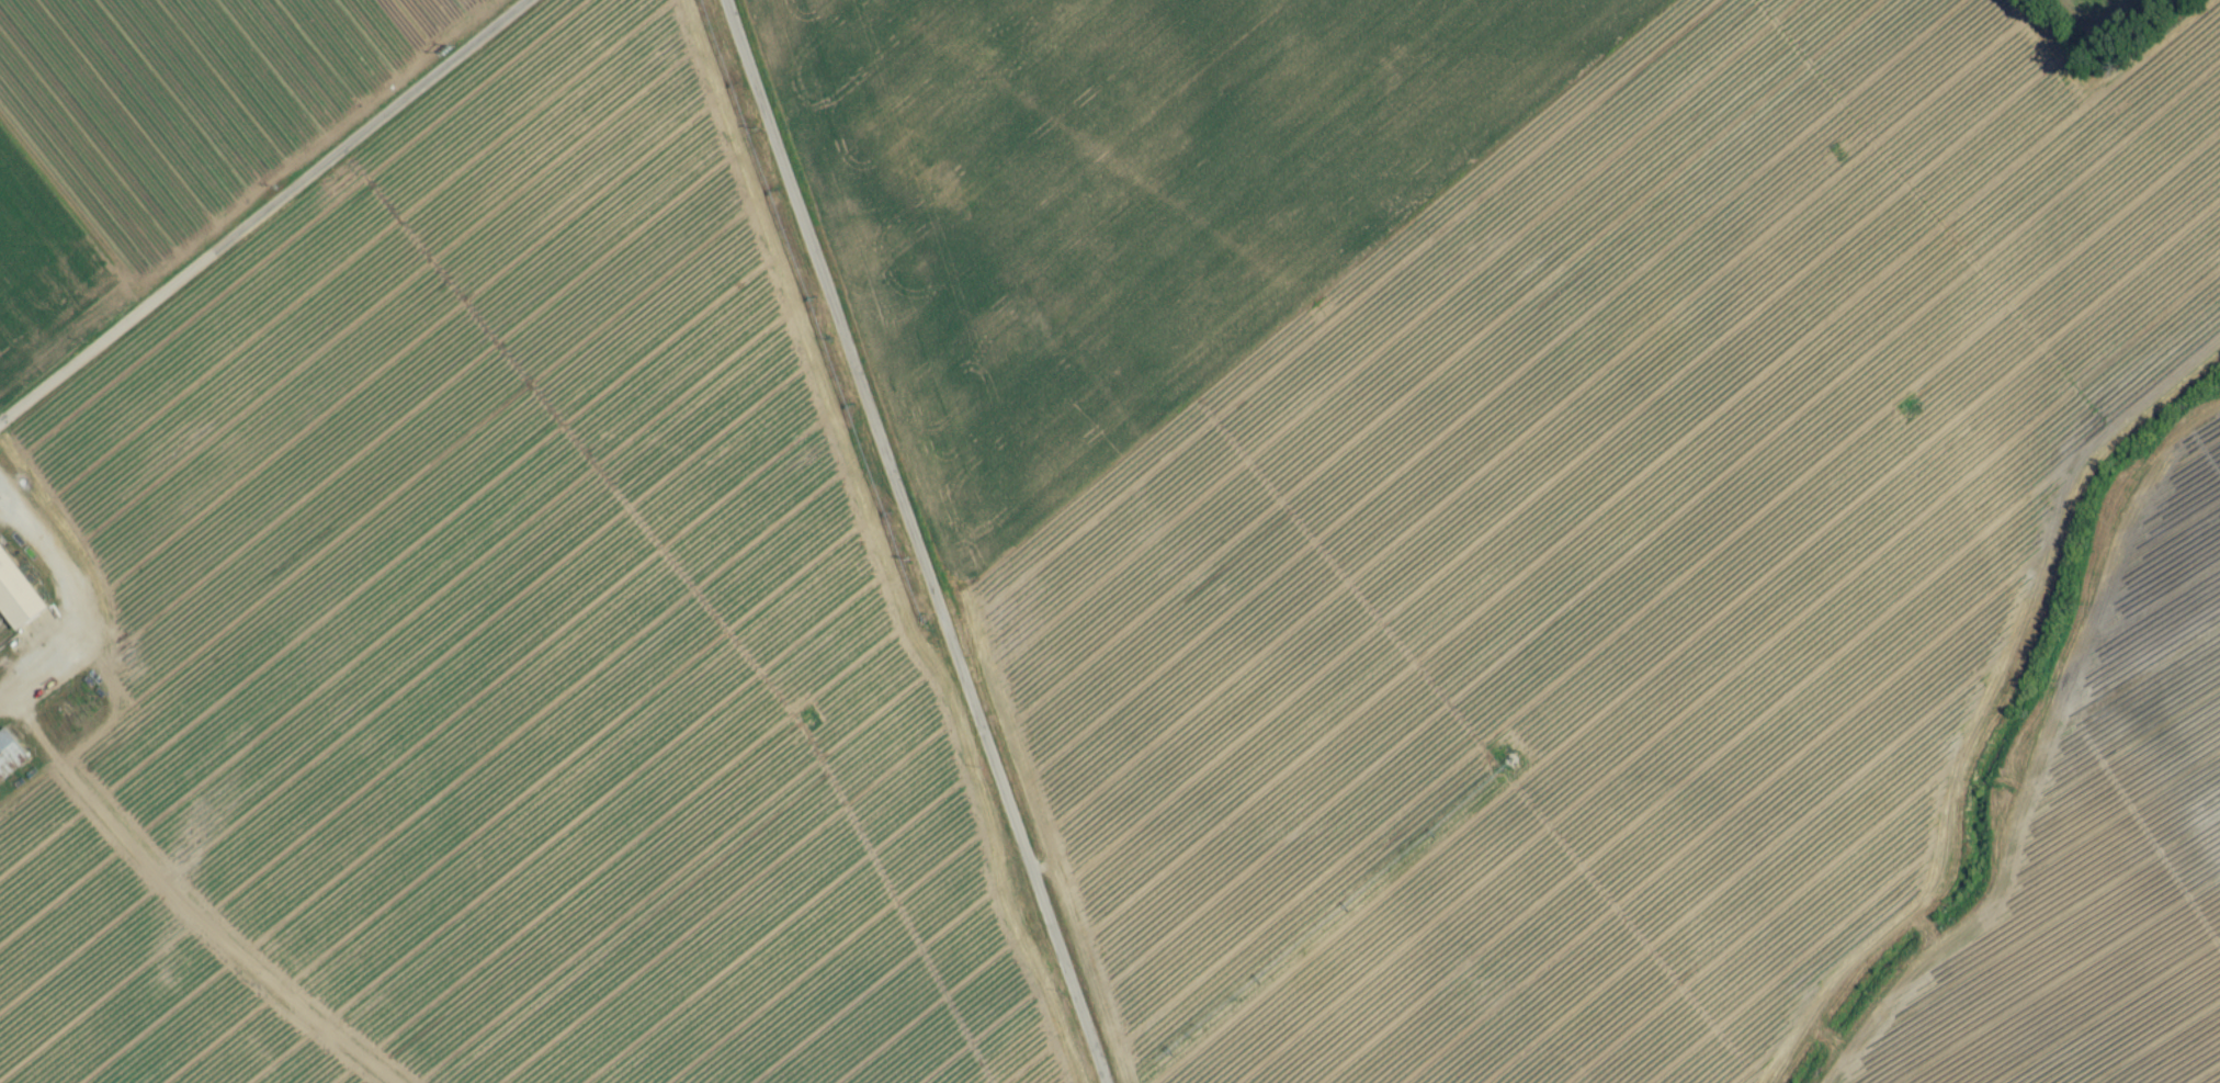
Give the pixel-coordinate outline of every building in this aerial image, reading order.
[(0,550),(0,617),(17,641),(49,618),(0,550)] [(31,766),(4,736),(0,739),(0,794),(31,766)]
